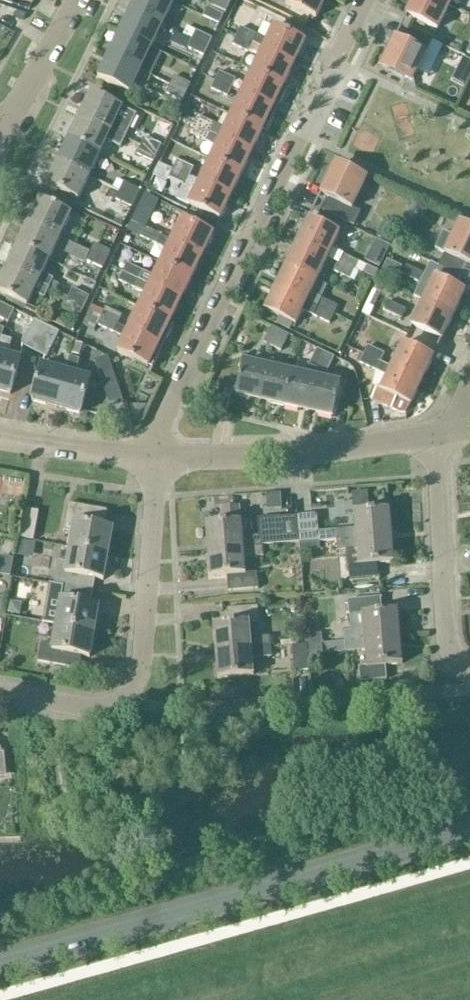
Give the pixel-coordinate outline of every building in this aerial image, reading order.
[(173,3),(167,0),(136,0),(131,11),(162,26),(173,3)] [(208,7),(226,15),(233,0),(211,0),(208,7)] [(285,4),(316,19),(325,0),(288,0),(285,4)] [(448,7),(434,0),(414,0),(407,16),(437,30),(448,7)] [(223,15),(207,8),(202,17),(219,25),(223,15)] [(151,49),(162,26),(131,11),(120,34),(151,49)] [(469,33),(453,25),(448,35),(464,42),(469,33)] [(236,37),(253,45),(264,50),(264,49),(294,65),(305,42),(275,27),(268,41),(241,28),(236,37)] [(195,31),(191,40),(208,48),(212,39),(195,31)] [(433,42),(427,39),(410,31),(404,44),(395,40),(382,66),(414,81),(433,42)] [(140,72),(151,49),(120,34),(109,57),(140,72)] [(248,54),(253,45),(236,37),(232,45),(248,54)] [(208,48),(191,40),(187,49),(204,57),(208,48)] [(253,72),(283,87),(294,65),(264,49),(264,50),(253,72)] [(129,95),(140,72),(109,57),(98,80),(129,95)] [(469,77),(469,62),(463,59),(453,80),(465,87),(469,77)] [(219,72),(215,81),(232,89),(236,80),(219,72)] [(242,94),(277,111),(288,89),(283,87),(253,72),(242,94)] [(174,77),(170,85),(186,93),(190,85),(174,77)] [(232,89),(215,81),(211,90),(227,98),(232,89)] [(186,93),(170,85),(166,94),(182,102),(186,93)] [(91,94),(80,117),(111,132),(122,109),(91,94)] [(232,116),(262,131),(267,133),(277,111),(242,94),(232,116)] [(221,138),(251,153),(262,131),(232,116),(221,138)] [(111,132),(80,117),(69,140),(100,155),(111,132)] [(198,117),(194,126),(210,133),(214,125),(198,117)] [(221,139),(210,133),(194,126),(189,134),(217,147),(210,161),(241,175),(251,153),(221,138),(221,139)] [(141,146),(157,154),(161,145),(145,138),(141,146)] [(100,155),(69,140),(58,163),(89,178),(100,155)] [(153,163),(157,154),(141,146),(137,155),(153,163)] [(177,161),(173,170),(189,177),(193,169),(177,161)] [(241,175),(210,161),(199,183),(230,198),(241,175)] [(89,178),(58,163),(47,186),(78,201),(89,178)] [(352,209),(364,184),(333,169),(320,195),(329,199),(323,212),(354,228),(361,213),(352,209)] [(189,177),(173,170),(168,178),(185,186),(189,177)] [(123,183),(119,191),(136,199),(140,191),(123,183)] [(230,198),(199,183),(189,205),(219,220),(230,198)] [(132,208),(136,199),(119,191),(115,200),(132,208)] [(40,200),(29,223),(60,238),(71,215),(40,200)] [(182,219),(171,242),(202,257),(213,234),(182,219)] [(148,220),(144,229),(161,237),(165,228),(148,220)] [(308,221),(297,243),(328,258),(339,235),(308,221)] [(60,238),(29,223),(18,246),(49,261),(60,238)] [(461,278),(467,265),(469,267),(469,234),(457,228),(453,237),(443,233),(435,250),(445,254),(438,268),(461,278)] [(161,237),(144,229),(140,237),(157,245),(161,237)] [(160,264),(191,279),(202,257),(171,242),(160,264)] [(297,243),(287,266),(317,280),(328,258),(297,243)] [(94,244),(90,253),(107,261),(111,252),(94,244)] [(43,274),(49,261),(18,246),(7,269),(38,284),(38,283),(49,288),(53,280),(43,274)] [(103,269),(107,261),(90,253),(86,261),(103,269)] [(338,264),(355,272),(359,263),(342,255),(338,264)] [(127,264),(123,272),(140,280),(144,272),(127,264)] [(150,286),(180,301),(191,279),(160,264),(150,285),(150,286)] [(351,280),(355,272),(338,264),(334,272),(351,280)] [(287,266),(276,288),(333,316),(337,307),(311,294),(317,280),(287,266)] [(422,274),(406,266),(401,275),(418,283),(422,274)] [(38,284),(7,269),(0,283),(0,294),(27,307),(38,284)] [(145,295),(139,308),(170,323),(180,301),(150,286),(150,285),(140,280),(123,272),(118,282),(145,295)] [(423,302),(453,317),(464,293),(434,279),(423,302)] [(329,325),(333,316),(276,288),(265,311),(295,326),(302,312),(329,325)] [(68,298),(85,306),(89,297),(72,289),(68,298)] [(85,306),(68,298),(64,307),(81,315),(85,306)] [(406,310),(389,302),(384,312),(401,320),(406,310)] [(453,317),(423,302),(411,326),(442,340),(453,317)] [(8,323),(14,311),(0,304),(0,320),(8,323)] [(106,308),(101,317),(118,325),(122,316),(106,308)] [(128,330),(163,347),(174,325),(169,323),(170,323),(139,308),(128,330)] [(118,325),(101,317),(89,312),(83,326),(94,332),(97,326),(124,339),(118,353),(148,368),(148,367),(153,369),(163,347),(128,330),(118,325)] [(22,346),(34,352),(47,327),(34,321),(22,346)] [(59,333),(47,327),(34,352),(47,358),(59,333)] [(264,343),(272,348),(280,331),(271,327),(264,343)] [(289,336),(280,331),(272,348),(281,352),(289,336)] [(3,334),(0,343),(0,392),(10,395),(21,359),(8,355),(12,341),(2,338),(3,334)] [(391,368),(422,383),(433,360),(402,345),(391,368)] [(368,346),(364,355),(381,363),(385,355),(368,346)] [(309,366),(318,370),(325,354),(317,349),(309,366)] [(334,358),(325,354),(318,370),(326,374),(334,358)] [(422,383),(391,368),(381,363),(364,355),(359,364),(387,378),(381,391),(376,389),(371,401),(391,410),(397,399),(411,406),(422,383)] [(65,371),(66,372),(56,408),(80,415),(90,379),(76,374),(79,360),(69,357),(65,371)] [(102,385),(116,381),(107,357),(94,361),(102,385)] [(236,396),(260,401),(267,368),(243,363),(236,396)] [(32,401),(56,408),(66,372),(65,371),(42,365),(32,401)] [(260,401),(284,407),(292,374),(267,368),(260,401)] [(284,407),(309,412),(316,379),(292,374),(284,407)] [(340,385),(316,379),(309,412),(333,418),(340,385)] [(367,492),(352,493),(353,508),(368,507),(367,492)] [(68,548),(108,555),(112,530),(104,528),(107,511),(68,504),(64,532),(71,533),(68,548)] [(299,543),(297,517),(260,520),(262,536),(243,538),(242,522),(241,522),(239,508),(221,509),(222,523),(205,525),(207,551),(263,547),(262,546),(299,543)] [(39,513),(25,510),(20,540),(34,542),(39,513)] [(317,515),(297,517),(299,543),(299,544),(319,542),(337,541),(392,536),(389,510),(353,513),(354,529),(319,532),(317,515)] [(392,536),(337,541),(338,551),(347,550),(349,582),(380,579),(379,565),(394,564),(392,536)] [(263,557),(263,547),(207,551),(209,578),(226,577),(228,592),(259,589),(257,573),(246,574),(244,558),(263,557)] [(58,562),(54,586),(92,592),(95,579),(103,581),(108,555),(68,548),(66,563),(58,562)] [(25,573),(27,558),(16,556),(13,571),(25,573)] [(42,623),(55,626),(94,633),(99,607),(90,606),(92,592),(54,586),(49,584),(42,623)] [(345,641),(400,637),(398,611),(382,613),(381,598),(348,601),(349,616),(350,632),(345,632),(345,641)] [(213,625),(215,652),(271,647),(270,637),(251,639),(249,623),(259,623),(258,607),(228,609),(229,624),(213,625)] [(81,657),(90,658),(94,633),(55,626),(51,645),(42,643),(38,662),(78,669),(81,657)] [(307,636),(308,645),(322,643),(321,634),(307,636)] [(322,643),(308,645),(309,657),(323,656),(323,655),(365,651),(366,666),(359,667),(360,682),(386,680),(385,666),(402,665),(400,637),(345,641),(346,642),(322,644),(322,643)] [(309,671),(307,645),(292,646),(294,672),(309,671)] [(271,647),(215,652),(217,679),(254,676),(252,660),(272,658),(271,647)]
